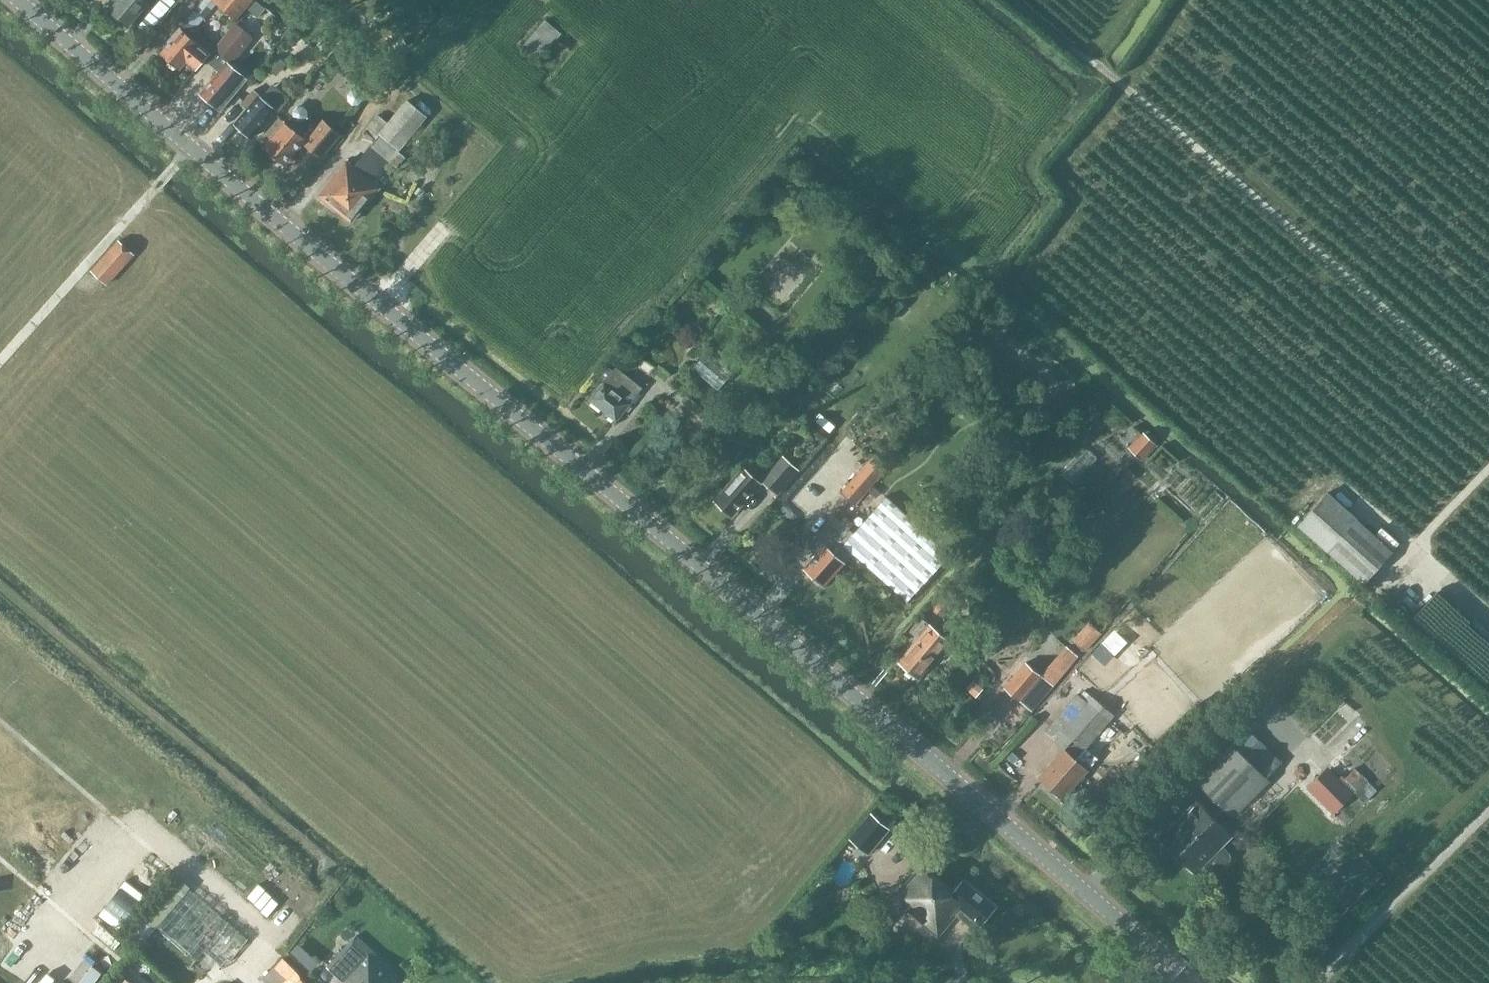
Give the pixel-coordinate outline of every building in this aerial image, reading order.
[(117,2),(110,10),(129,26),(151,0),(114,0),(117,2)] [(170,0),(154,0),(143,13),(152,21),(170,0)] [(168,42),(170,43),(162,53),(181,69),(187,61),(197,70),(211,54),(201,45),(194,39),(201,31),(197,28),(219,3),(237,19),(253,0),(204,0),(168,42)] [(250,6),(261,13),(270,0),(254,0),(250,6)] [(527,35),(545,49),(566,22),(548,8),(527,35)] [(230,56),(251,31),(239,22),(218,47),(230,56)] [(237,85),(244,76),(228,62),(201,94),(217,108),(222,102),(226,106),(241,88),(237,85)] [(276,84),(270,91),(264,98),(254,90),(243,103),(248,108),(235,123),(253,138),(278,108),(282,110),(292,97),(276,84)] [(347,160),(319,195),(352,222),(381,188),(373,180),(389,160),(390,160),(399,149),(427,115),(408,100),(389,124),(378,115),(365,131),(377,140),(372,145),(355,166),(347,160)] [(322,158),(341,135),(318,115),(311,123),(306,118),(308,116),(307,110),(303,106),(297,107),(294,111),(294,117),(295,117),(289,125),(285,122),(272,137),(274,138),(266,148),(284,164),(303,142),(322,158)] [(111,278),(136,252),(120,237),(89,268),(105,284),(111,278)] [(599,378),(604,382),(590,399),(617,421),(641,391),(633,385),(636,382),(617,366),(613,370),(609,367),(599,378)] [(719,423),(687,396),(677,407),(696,423),(685,436),(698,447),(719,423)] [(1146,448),(1159,431),(1143,418),(1129,435),(1146,448)] [(1075,484),(1099,458),(1090,449),(1065,475),(1075,484)] [(777,493),(799,469),(784,456),(762,480),(777,493)] [(856,504),(888,468),(875,456),(843,492),(856,504)] [(732,515),(761,483),(744,468),(716,500),(732,515)] [(1365,584),(1403,541),(1386,527),(1379,536),(1328,491),(1297,525),(1365,584)] [(887,496),(854,533),(849,529),(854,524),(846,516),(841,522),(835,517),(810,545),(819,553),(805,569),(824,586),(854,553),(907,602),(951,554),(887,496)] [(1074,633),(1087,642),(1104,619),(1090,609),(1074,633)] [(919,679),(950,642),(924,619),(914,632),(919,637),(899,661),(919,679)] [(1026,662),(1005,687),(1020,700),(1041,675),(1026,662)] [(1065,748),(1040,777),(1064,798),(1088,770),(1076,760),(1110,721),(1108,720),(1088,703),(1078,694),(1046,732),(1056,741),(1065,748)] [(1197,800),(1162,836),(1198,871),(1208,861),(1215,868),(1218,869),(1222,869),(1226,866),(1231,860),(1232,856),(1230,853),(1223,846),(1229,839),(1233,835),(1226,828),(1229,824),(1224,819),(1229,813),(1233,817),(1270,780),(1233,743),(1196,781),(1220,804),(1211,813),(1197,800)] [(1361,756),(1348,769),(1368,790),(1381,778),(1361,756)] [(1315,781),(1308,787),(1334,813),(1353,793),(1331,770),(1317,783),(1315,781)] [(848,840),(867,856),(888,830),(869,814),(848,840)] [(146,935),(199,879),(186,867),(133,923),(146,935)] [(976,929),(995,907),(962,880),(951,894),(919,867),(894,898),(907,908),(905,910),(938,937),(957,914),(976,929)] [(327,969),(343,982),(403,982),(405,982),(355,937),(327,969)] [(299,976),(301,974),(283,958),(262,979),(267,982),(291,982),(299,975),(299,976)]
